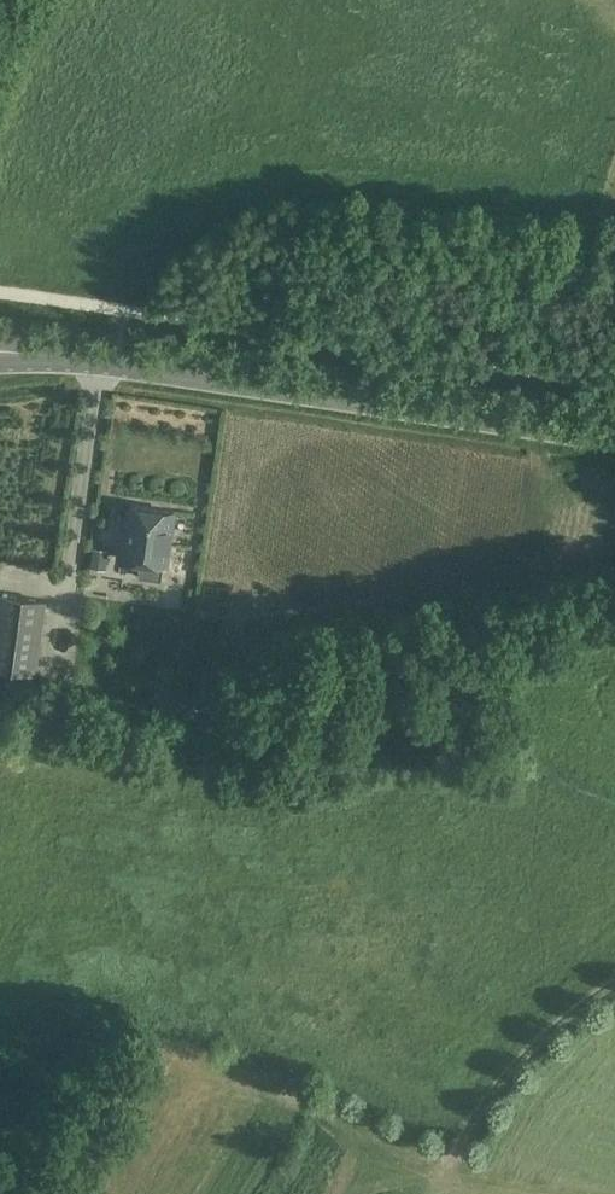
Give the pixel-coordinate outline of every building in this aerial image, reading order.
[(167,563),(175,510),(132,504),(127,534),(123,534),(120,556),(141,559),(139,576),(162,579),(165,563),(167,563)] [(94,547),(91,567),(107,569),(109,549),(94,547)] [(37,671),(48,600),(0,593),(0,666),(37,671)] [(6,676),(4,692),(33,697),(36,680),(6,676)]
